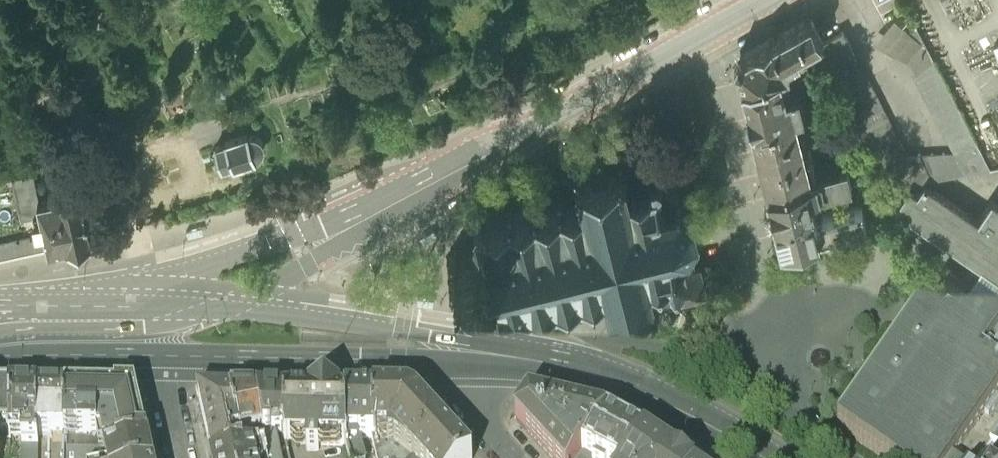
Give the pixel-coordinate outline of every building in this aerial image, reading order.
[(736,63),(752,126),(798,113),(805,110),(799,88),(787,93),(781,71),(790,68),(788,62),(824,41),(810,16),(738,55),(736,63)] [(955,176),(992,168),(924,41),(908,60),(952,149),(907,152),(845,31),(828,39),(901,194),(908,182),(917,189),(921,182),(955,176)] [(752,126),(766,186),(814,174),(798,113),(752,126)] [(250,132),(216,142),(224,167),(257,156),(265,151),(266,140),(258,133),(250,132)] [(676,299),(676,297),(704,290),(705,292),(707,291),(707,290),(708,290),(708,287),(707,287),(701,265),(702,264),(701,262),(700,262),(700,260),(697,261),(697,263),(694,263),(689,242),(692,240),(689,236),(696,224),(701,225),(702,220),(697,220),(694,207),(698,204),(695,200),(691,204),(680,196),(680,191),(676,190),(671,169),(676,168),(681,167),(676,143),(628,155),(629,158),(623,159),(621,154),(617,155),(618,160),(582,170),(581,164),(576,165),(578,171),(572,172),(573,174),(558,177),(557,176),(554,176),(554,178),(553,178),(554,181),(555,181),(557,188),(559,194),(557,195),(559,199),(537,205),(536,200),(532,201),(533,206),(512,211),(511,206),(507,207),(508,212),(487,217),(486,215),(482,212),(477,213),(474,218),(475,223),(480,226),(482,225),(483,231),(485,240),(481,241),(482,246),(458,252),(457,246),(450,247),(452,253),(446,255),(448,261),(453,259),(456,271),(459,284),(454,285),(455,291),(461,290),(462,296),(468,294),(467,288),(491,282),(492,287),(497,286),(499,293),(501,300),(499,301),(496,305),(498,311),(502,313),(507,312),(510,307),(509,305),(530,300),(531,305),(536,304),(534,299),(555,294),(556,299),(561,298),(559,293),(580,288),(582,293),(587,292),(585,287),(606,282),(607,290),(610,300),(605,302),(606,306),(611,305),(613,310),(617,309),(616,303),(652,294),(653,300),(657,299),(658,300),(659,302),(660,301),(661,303),(663,302),(663,300),(667,299),(667,300),(666,301),(667,302),(665,308),(664,310),(667,313),(671,317),(679,315),(681,309),(682,304),(676,299)] [(853,188),(848,166),(814,174),(766,186),(774,216),(815,206),(812,193),(823,190),(824,195),(853,188)] [(21,217),(33,215),(33,213),(40,211),(37,197),(39,197),(33,171),(12,176),(21,217)] [(921,182),(917,189),(908,182),(901,194),(895,205),(958,251),(964,255),(971,259),(958,276),(947,269),(837,430),(878,457),(957,457),(997,397),(997,210),(993,207),(982,227),(921,182)] [(57,193),(39,197),(37,197),(40,211),(33,213),(33,215),(37,234),(37,235),(45,233),(48,247),(91,238),(81,187),(57,192),(57,193)] [(815,206),(774,216),(781,243),(813,232),(867,222),(863,205),(816,214),(815,206)] [(37,234),(0,241),(0,258),(13,255),(36,250),(48,247),(45,233),(37,235),(37,234)] [(12,432),(12,393),(0,392),(0,431),(12,432)] [(71,394),(64,394),(65,439),(78,439),(78,444),(103,444),(102,453),(106,455),(147,445),(135,392),(71,394)] [(22,457),(37,457),(39,393),(36,393),(12,393),(12,432),(12,436),(23,435),(22,457)] [(65,455),(65,439),(64,394),(61,394),(39,393),(37,457),(64,457),(65,455)] [(201,404),(213,457),(235,457),(232,444),(242,442),(233,396),(207,396),(203,401),(201,404)] [(238,396),(233,396),(242,442),(264,437),(260,396),(247,396),(238,396)] [(260,396),(264,437),(266,452),(267,457),(282,457),(279,443),(287,441),(287,397),(273,397),(264,396),(260,396)] [(312,397),(287,397),(287,441),(288,446),(304,446),(304,453),(322,453),(322,447),(347,447),(346,398),(335,397),(312,397)] [(346,398),(347,447),(349,457),(366,457),(361,442),(374,444),(374,398),(351,398),(346,398)] [(374,444),(378,457),(468,457),(452,441),(441,429),(413,399),(374,398),(374,444)] [(518,423),(550,457),(582,457),(584,455),(606,422),(577,412),(563,407),(527,405),(518,423)] [(606,422),(584,455),(588,457),(633,457),(643,443),(627,430),(606,422)] [(106,455),(102,453),(103,444),(78,444),(78,439),(65,439),(65,455),(64,457),(106,457),(106,455)] [(643,443),(633,457),(666,457),(643,443)] [(147,445),(106,455),(106,457),(149,457),(147,445)] [(989,457),(997,457),(997,447),(989,457)]
